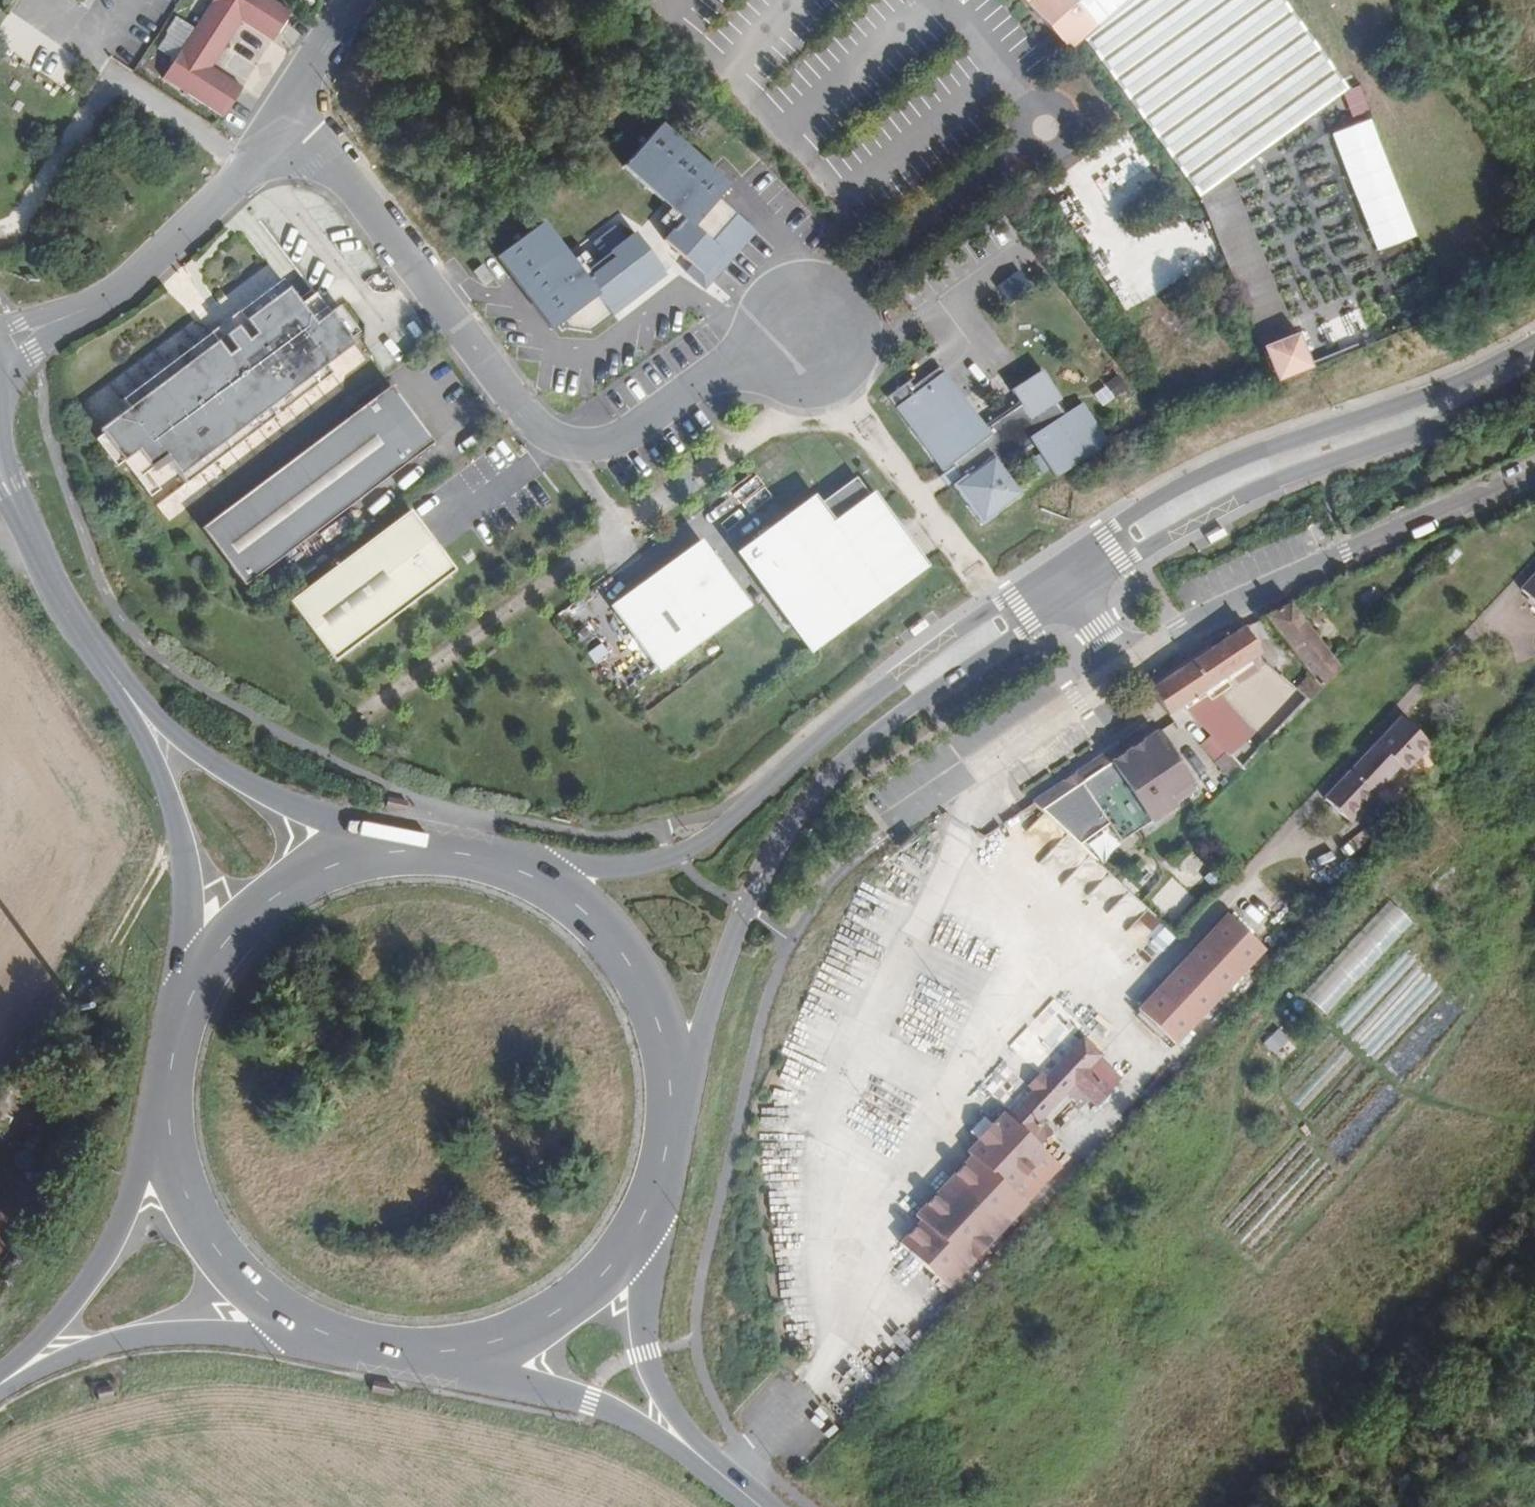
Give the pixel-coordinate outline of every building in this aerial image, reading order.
[(162,78),(223,117),(242,88),(211,68),(225,44),(241,22),(271,42),(291,12),(272,0),(213,0),(194,29),(172,64),(162,78)] [(1070,52),(1080,44),(1128,0),(1024,0),(1070,52)] [(1283,0),(1128,0),(1080,44),(1196,190),(1230,176),(1348,89),(1283,0)] [(153,52),(172,64),(194,29),(176,18),(153,52)] [(1334,131),(1375,250),(1415,236),(1374,117),(1334,131)] [(678,222),(661,238),(709,289),(758,232),(719,199),(729,185),(658,124),(619,167),(678,222)] [(1293,334),(1230,176),(1196,190),(1259,348),(1293,334)] [(539,225),(494,256),(552,331),(587,339),(601,329),(668,277),(635,233),(577,278),(539,225)] [(485,286),(493,280),(482,265),(473,271),(485,286)] [(281,280),(122,400),(128,408),(99,430),(102,434),(95,440),(116,467),(124,461),(133,454),(147,472),(151,469),(154,472),(169,461),(186,483),(331,374),(325,365),(353,344),(329,313),(315,324),(300,304),(281,280)] [(307,299),(300,304),(315,324),(329,313),(314,294),(307,299)] [(338,306),(329,313),(350,339),(358,333),(338,306)] [(1273,384),(1310,369),(1295,333),(1293,334),(1259,348),(1273,384)] [(1020,404),(985,428),(938,366),(912,385),(908,381),(886,397),(942,471),(952,464),(963,478),(952,485),(981,524),(1022,494),(998,463),(1032,443),(1039,453),(1030,458),(1041,474),(1049,469),(1054,477),(1107,443),(1081,403),(1063,415),(1055,403),(1060,400),(1041,370),(1011,390),(1020,404)] [(1119,376),(1101,389),(1111,402),(1128,389),(1119,376)] [(390,386),(201,530),(244,587),(433,443),(390,386)] [(133,454),(124,461),(150,497),(160,490),(147,472),(133,454)] [(894,587),(874,561),(880,552),(881,547),(882,539),(881,530),(874,517),(882,512),(856,477),(818,505),(794,523),(789,517),(751,545),(770,571),(768,573),(819,642),(894,587)] [(814,499),(789,517),(794,523),(818,505),(814,499)] [(288,602),(332,661),(454,571),(410,511),(288,602)] [(745,605),(700,543),(662,570),(664,572),(659,576),(657,574),(619,602),(664,664),(711,630),(745,605)] [(1450,565),(1460,554),(1453,546),(1442,557),(1450,565)] [(1521,589),(1534,603),(1534,575),(1521,589)] [(1332,657),(1288,600),(1261,614),(1262,616),(1308,675),(1296,687),(1308,701),(1339,667),(1332,657)] [(1182,706),(1261,654),(1243,628),(1150,689),(1167,716),(1182,706)] [(1339,667),(1348,658),(1339,650),(1332,657),(1339,667)] [(1249,735),(1216,700),(1194,720),(1224,752),(1228,756),(1249,735)] [(1404,771),(1429,744),(1402,718),(1325,799),(1349,822),(1376,794),(1374,792),(1398,766),(1404,771)] [(1197,792),(1166,747),(1170,745),(1168,742),(1160,731),(1147,739),(1141,729),(1116,746),(1122,755),(1081,783),(1075,774),(1033,802),(1079,845),(1108,823),(1120,841),(1197,792)] [(1081,783),(1122,755),(1116,746),(1075,774),(1081,783)] [(1228,756),(1224,752),(1213,762),(1232,783),(1242,771),(1229,757),(1228,756)] [(405,812),(407,803),(387,799),(385,807),(405,812)] [(1388,903),(1303,992),(1327,1015),(1412,925),(1388,903)] [(1277,934),(1295,914),(1285,905),(1266,924),(1277,934)] [(1227,913),(1137,1011),(1175,1046),(1265,949),(1227,913)] [(115,974),(85,960),(62,1006),(93,1020),(115,974)] [(1288,1039),(1277,1029),(1261,1045),(1273,1056),(1288,1039)] [(1011,1190),(1046,1152),(1039,1145),(1052,1131),(1039,1119),(1066,1089),(1079,1102),(1086,1094),(1098,1105),(1111,1090),(1088,1068),(1100,1055),(1083,1038),(1045,1079),(1035,1090),(1009,1118),(1004,1112),(993,1125),(991,1123),(977,1138),(979,1139),(968,1152),(973,1157),(917,1217),(921,1221),(900,1244),(947,1288),(1025,1204),(1011,1190)] [(1035,1090),(1045,1079),(1040,1074),(1029,1085),(1035,1090)] [(842,1381),(850,1372),(847,1369),(839,1378),(842,1381)] [(391,1395),(392,1387),(373,1382),(371,1391),(391,1395)] [(98,1392),(98,1400),(114,1400),(114,1391),(98,1392)]
